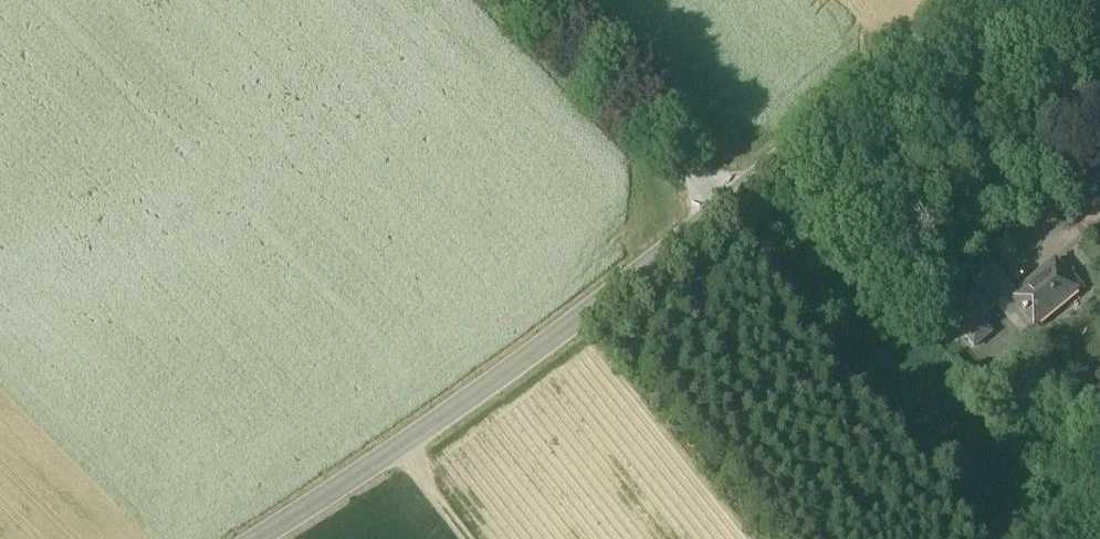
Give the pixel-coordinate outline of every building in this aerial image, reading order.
[(1055,262),(1010,298),(1033,325),(1081,286),(1072,275),(1068,278),(1055,262)] [(992,267),(974,281),(975,283),(971,286),(980,297),(984,294),(994,305),(1012,291),(992,267)] [(980,297),(951,321),(973,347),(990,334),(977,319),(994,305),(984,294),(980,297)]
